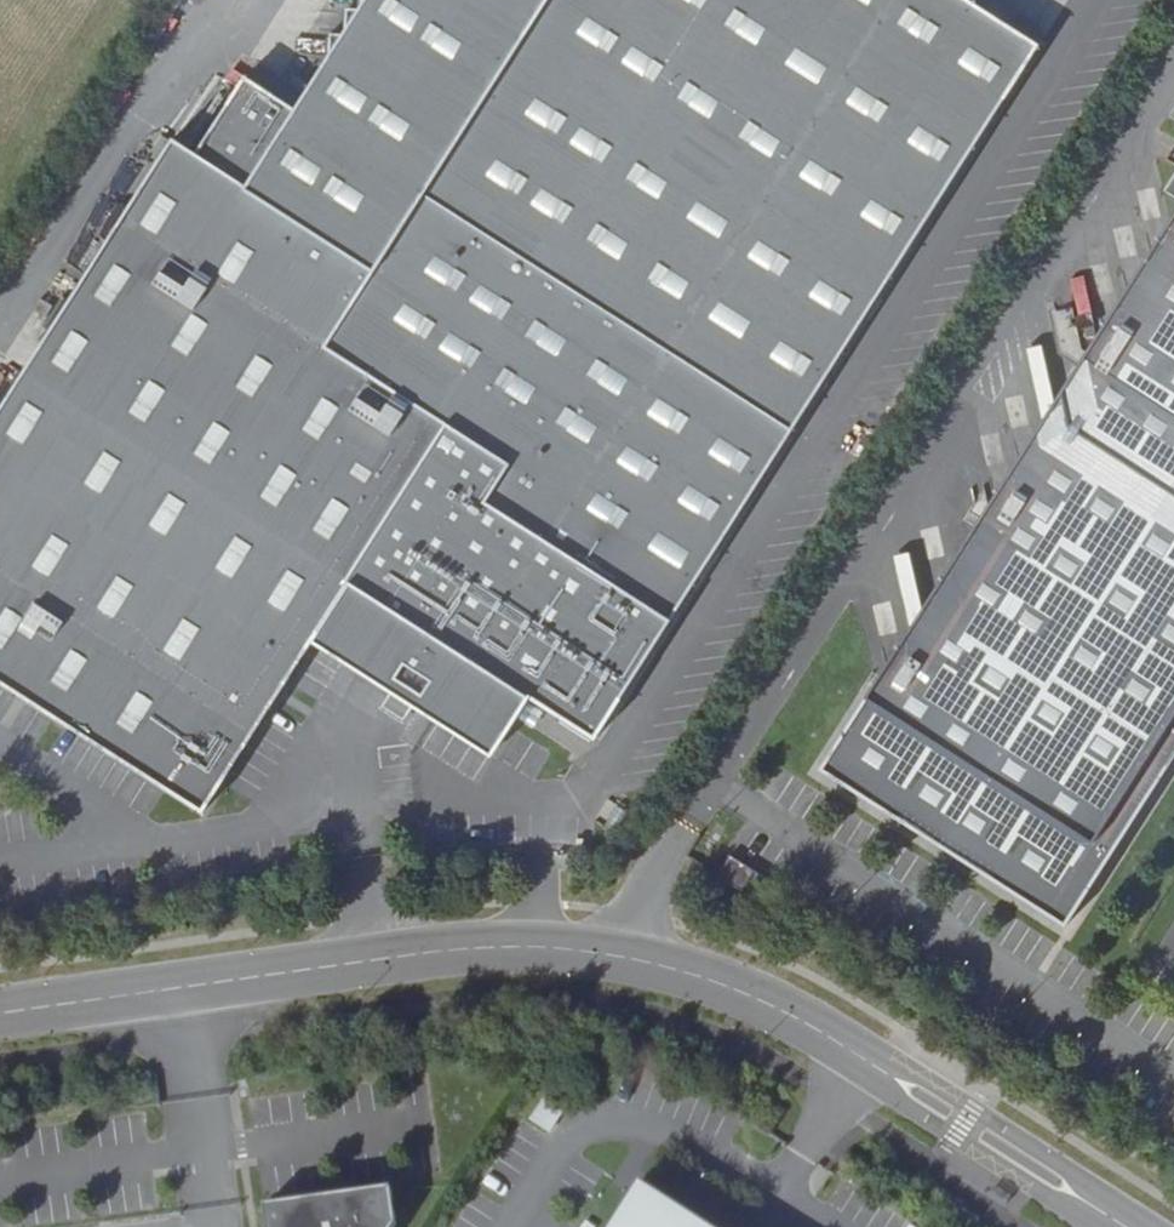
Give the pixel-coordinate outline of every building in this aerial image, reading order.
[(166,132),(0,400),(0,674),(205,808),(320,629),(502,747),(534,699),(594,738),(1036,52),(957,0),(367,0),(297,109),(247,76),(197,154),(166,132)] [(817,755),(1062,913),(1173,743),(1173,200),(817,755)] [(725,861),(720,869),(760,897),(766,889),(725,861)] [(639,1183),(611,1226),(708,1226),(639,1183)] [(265,1205),(268,1226),(395,1226),(397,1224),(392,1187),(265,1205)]
